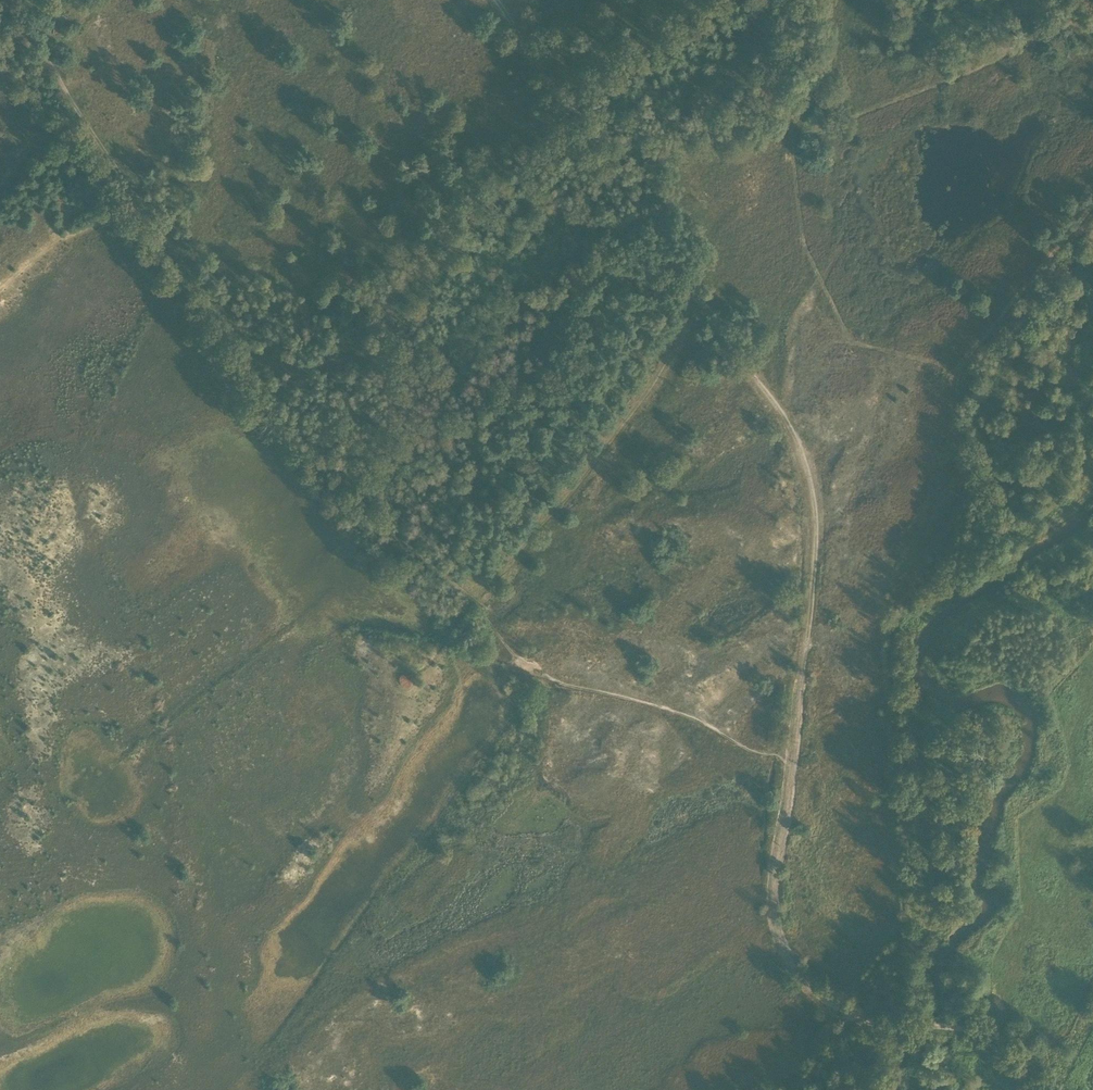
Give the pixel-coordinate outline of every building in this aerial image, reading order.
[(398,679),(399,681),(403,685),(405,685),(407,685),(409,684),(410,683),(411,681),(411,679),(410,677),(406,673),(404,672),(402,672),(400,673),(399,674),(398,676),(398,678),(398,679)]
